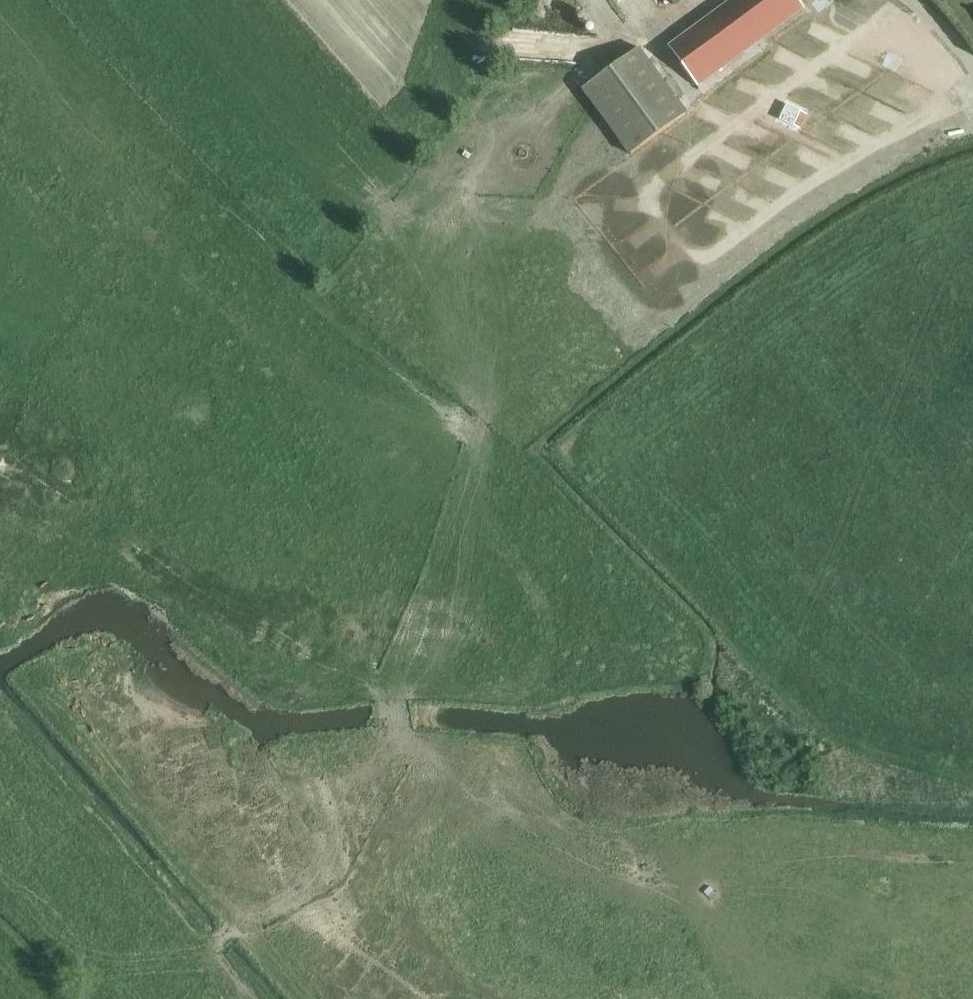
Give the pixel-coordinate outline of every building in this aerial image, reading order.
[(697,86),(804,8),(798,0),(733,0),(669,47),(697,86)] [(631,155),(687,114),(639,48),(583,89),(631,155)] [(786,106),(780,119),(794,125),(800,112),(786,106)]
